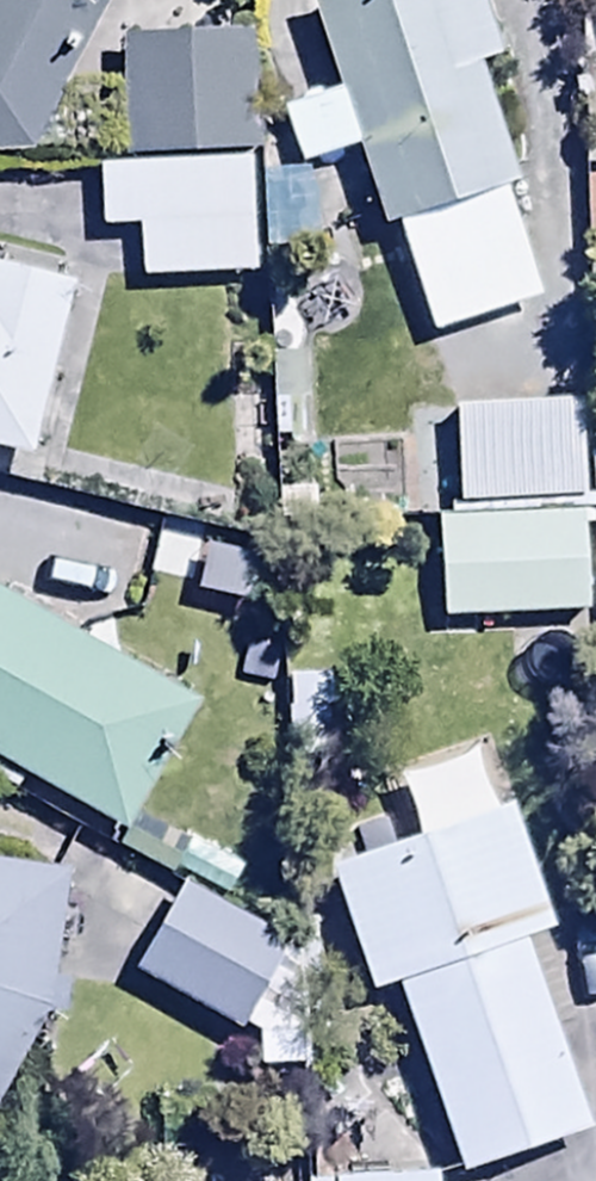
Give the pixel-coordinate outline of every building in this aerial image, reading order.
[(40,160),(121,0),(0,0),(0,163),(40,160)] [(339,97),(284,116),(304,176),(359,157),(387,240),(399,236),(434,341),(543,305),(507,198),(519,194),(481,79),(509,69),(486,0),(358,0),(312,16),(339,97)] [(123,48),(127,160),(259,156),(255,44),(123,48)] [(255,167),(100,176),(104,236),(142,234),(145,290),(261,283),(255,167)] [(33,464),(73,295),(0,278),(0,456),(33,464)] [(582,409),(454,415),(459,516),(587,510),(582,409)] [(586,518),(438,524),(442,626),(590,620),(586,518)] [(231,542),(135,519),(123,572),(218,595),(231,542)] [(0,599),(0,773),(126,843),(199,709),(0,599)] [(337,681),(286,682),(287,748),(339,747),(337,681)] [(401,994),(465,1180),(469,1180),(592,1139),(527,949),(559,939),(516,816),(397,857),(385,821),(315,845),(370,1005),(401,994)] [(47,1007),(59,876),(0,870),(0,1096),(47,1007)] [(186,888),(134,978),(240,1039),(243,1034),(264,1047),(262,1073),(311,1077),(317,998),(302,994),(310,968),(285,960),(292,949),(186,888)]
